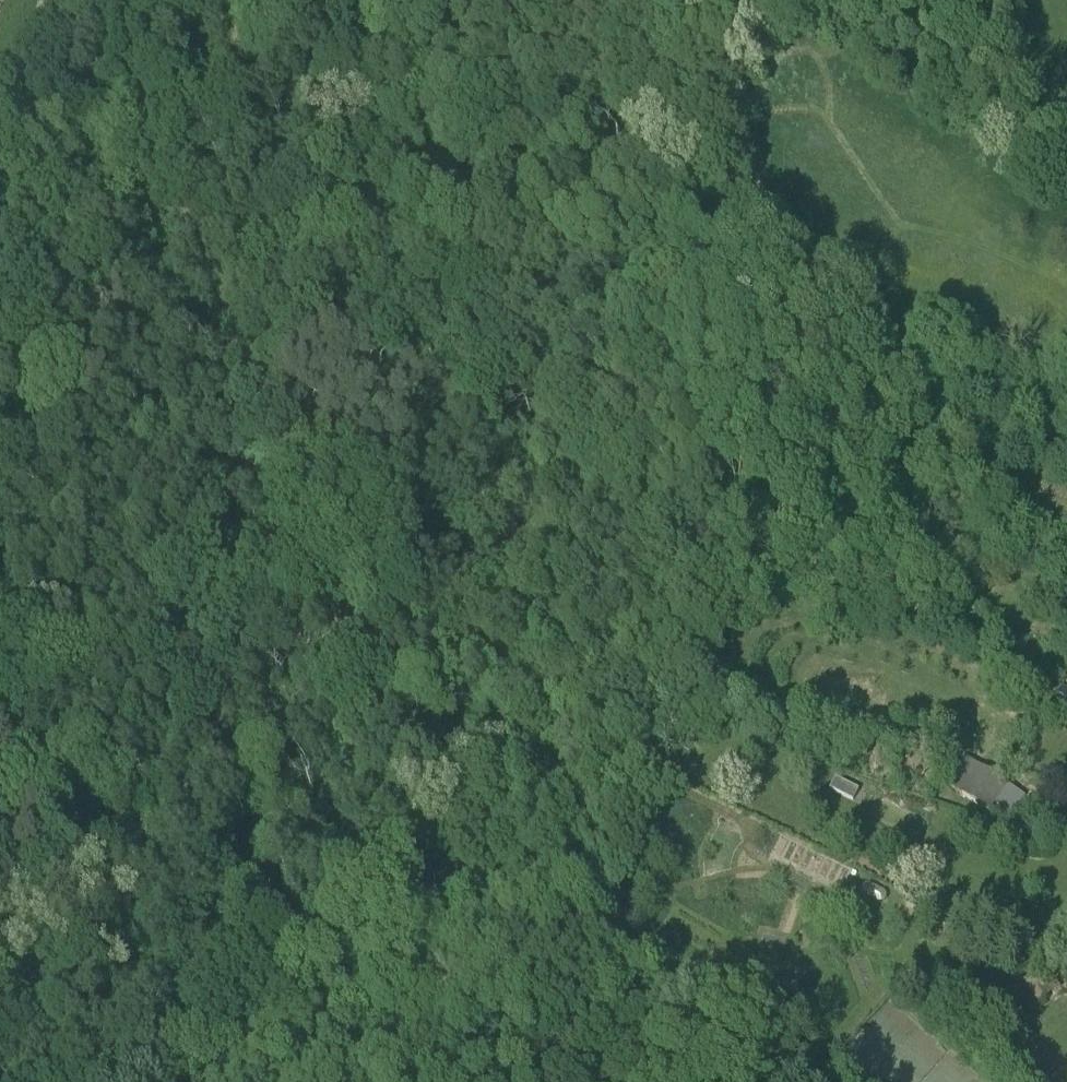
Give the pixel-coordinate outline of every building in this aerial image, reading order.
[(1057,689),(1049,708),(1066,715),(1066,693),(1057,689)] [(988,814),(1004,788),(976,769),(959,795),(988,814)]
